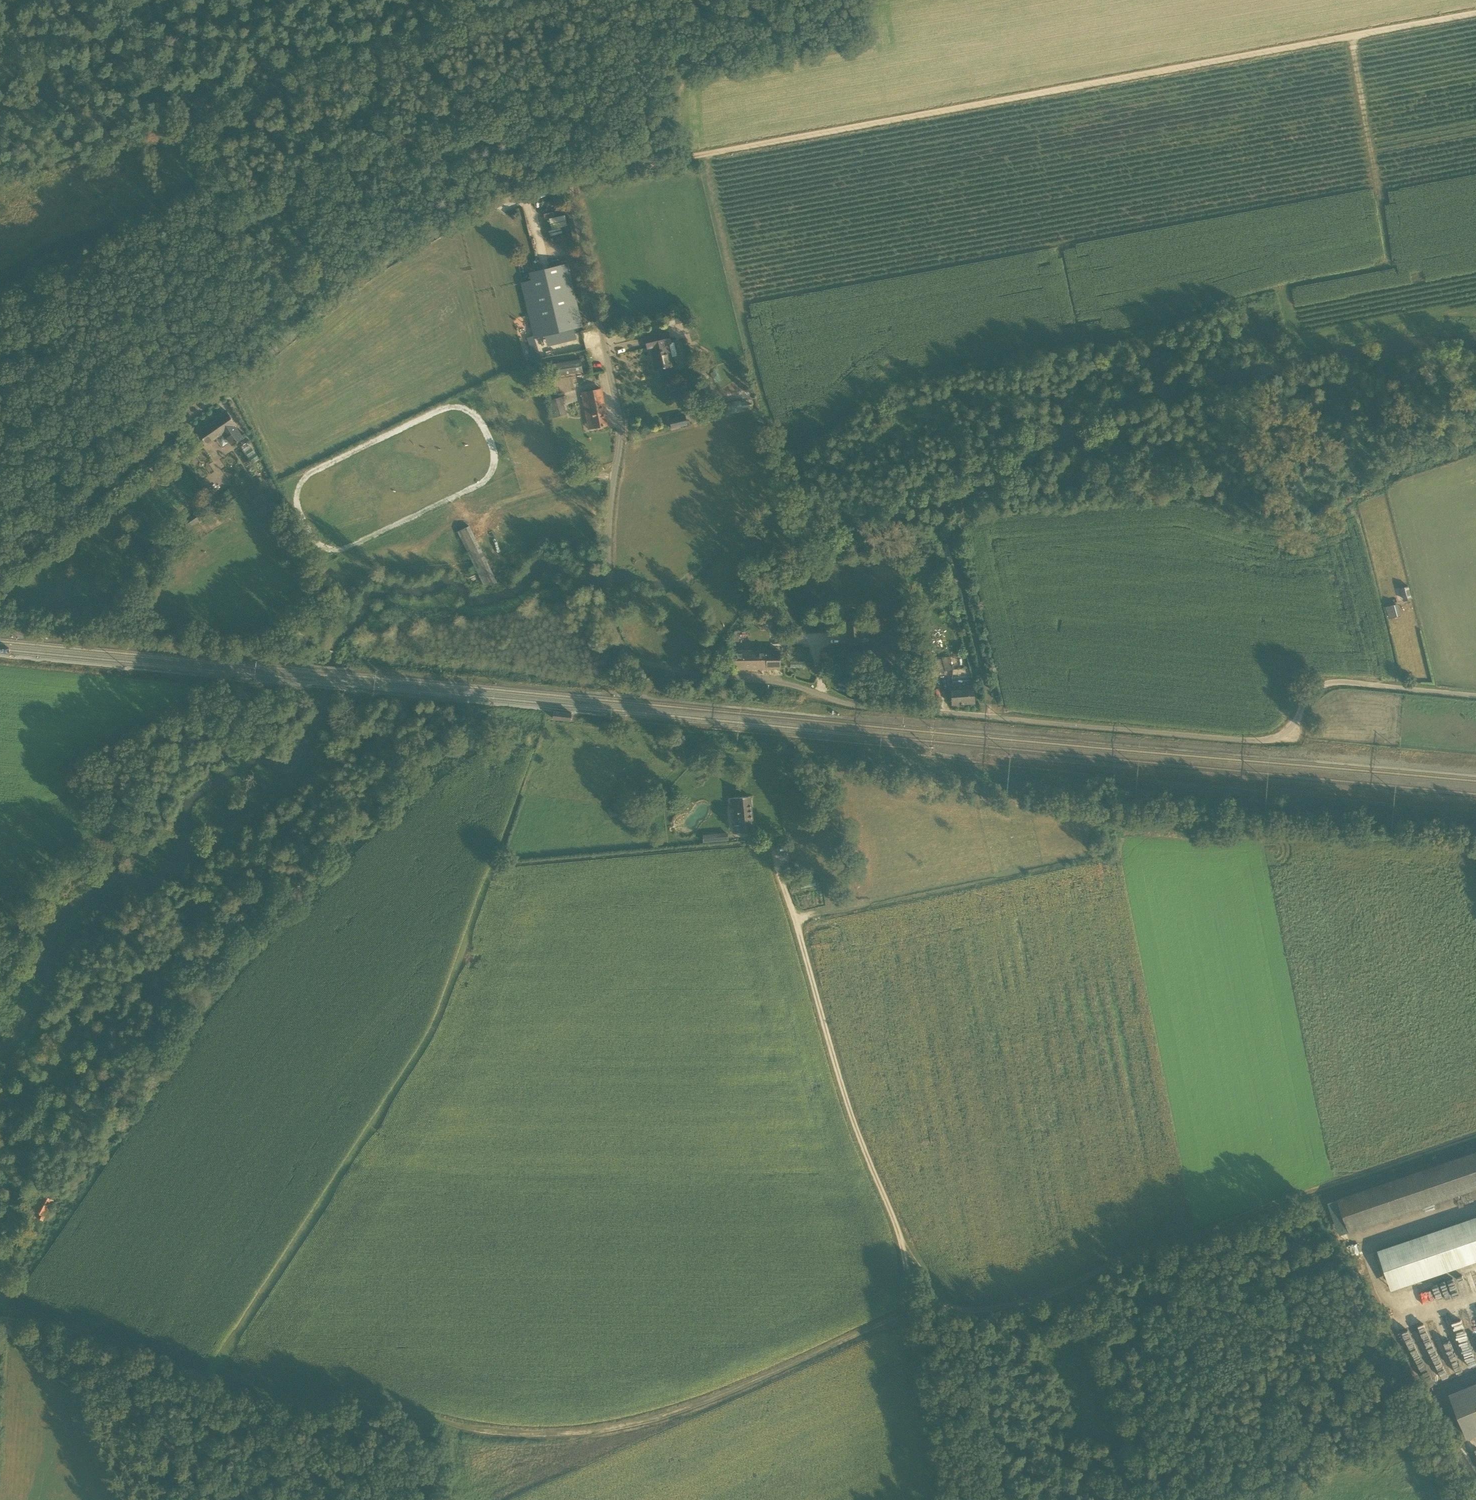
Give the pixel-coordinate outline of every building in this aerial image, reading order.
[(520,283),(533,335),(533,338),(574,328),(560,265),(529,273),(531,280),(520,283)] [(672,342),(670,331),(645,337),(648,348),(651,347),(656,369),(673,365),(671,357),(678,355),(675,341),(672,342)] [(581,359),(555,363),(557,375),(583,371),(581,359)] [(593,427),(608,424),(601,388),(581,392),(583,405),(589,404),(593,427)] [(549,400),(554,417),(567,413),(564,402),(567,401),(566,396),(557,398),(551,399),(549,400)] [(226,440),(228,439),(233,446),(245,438),(237,426),(238,426),(228,411),(198,432),(207,444),(222,434),(226,440)] [(676,417),(669,419),(671,428),(679,427),(682,426),(679,416),(676,417)] [(248,443),(242,447),(248,456),(254,452),(248,443)] [(257,486),(247,491),(251,500),(261,495),(257,486)] [(188,528),(190,527),(206,516),(201,509),(183,522),(188,528)] [(485,585),(497,579),(469,522),(457,528),(485,585)] [(1405,600),(1411,599),(1408,586),(1402,587),(1405,600)] [(1389,617),(1399,614),(1397,604),(1386,607),(1389,617)] [(735,668),(780,667),(780,650),(735,650),(735,668)] [(945,670),(953,669),(950,656),(943,657),(945,670)] [(952,704),(975,703),(974,686),(951,687),(952,704)] [(571,720),(572,713),(554,711),(553,718),(571,720)] [(753,820),(750,796),(729,798),(730,809),(736,808),(738,822),(740,821),(740,825),(734,825),(734,834),(741,833),(752,832),(751,820),(753,820)] [(610,814),(622,812),(620,802),(608,804),(610,814)] [(31,1200),(27,1207),(31,1209),(29,1213),(34,1216),(42,1220),(43,1220),(54,1200),(53,1199),(41,1193),(40,1192),(34,1202),(31,1200)]
